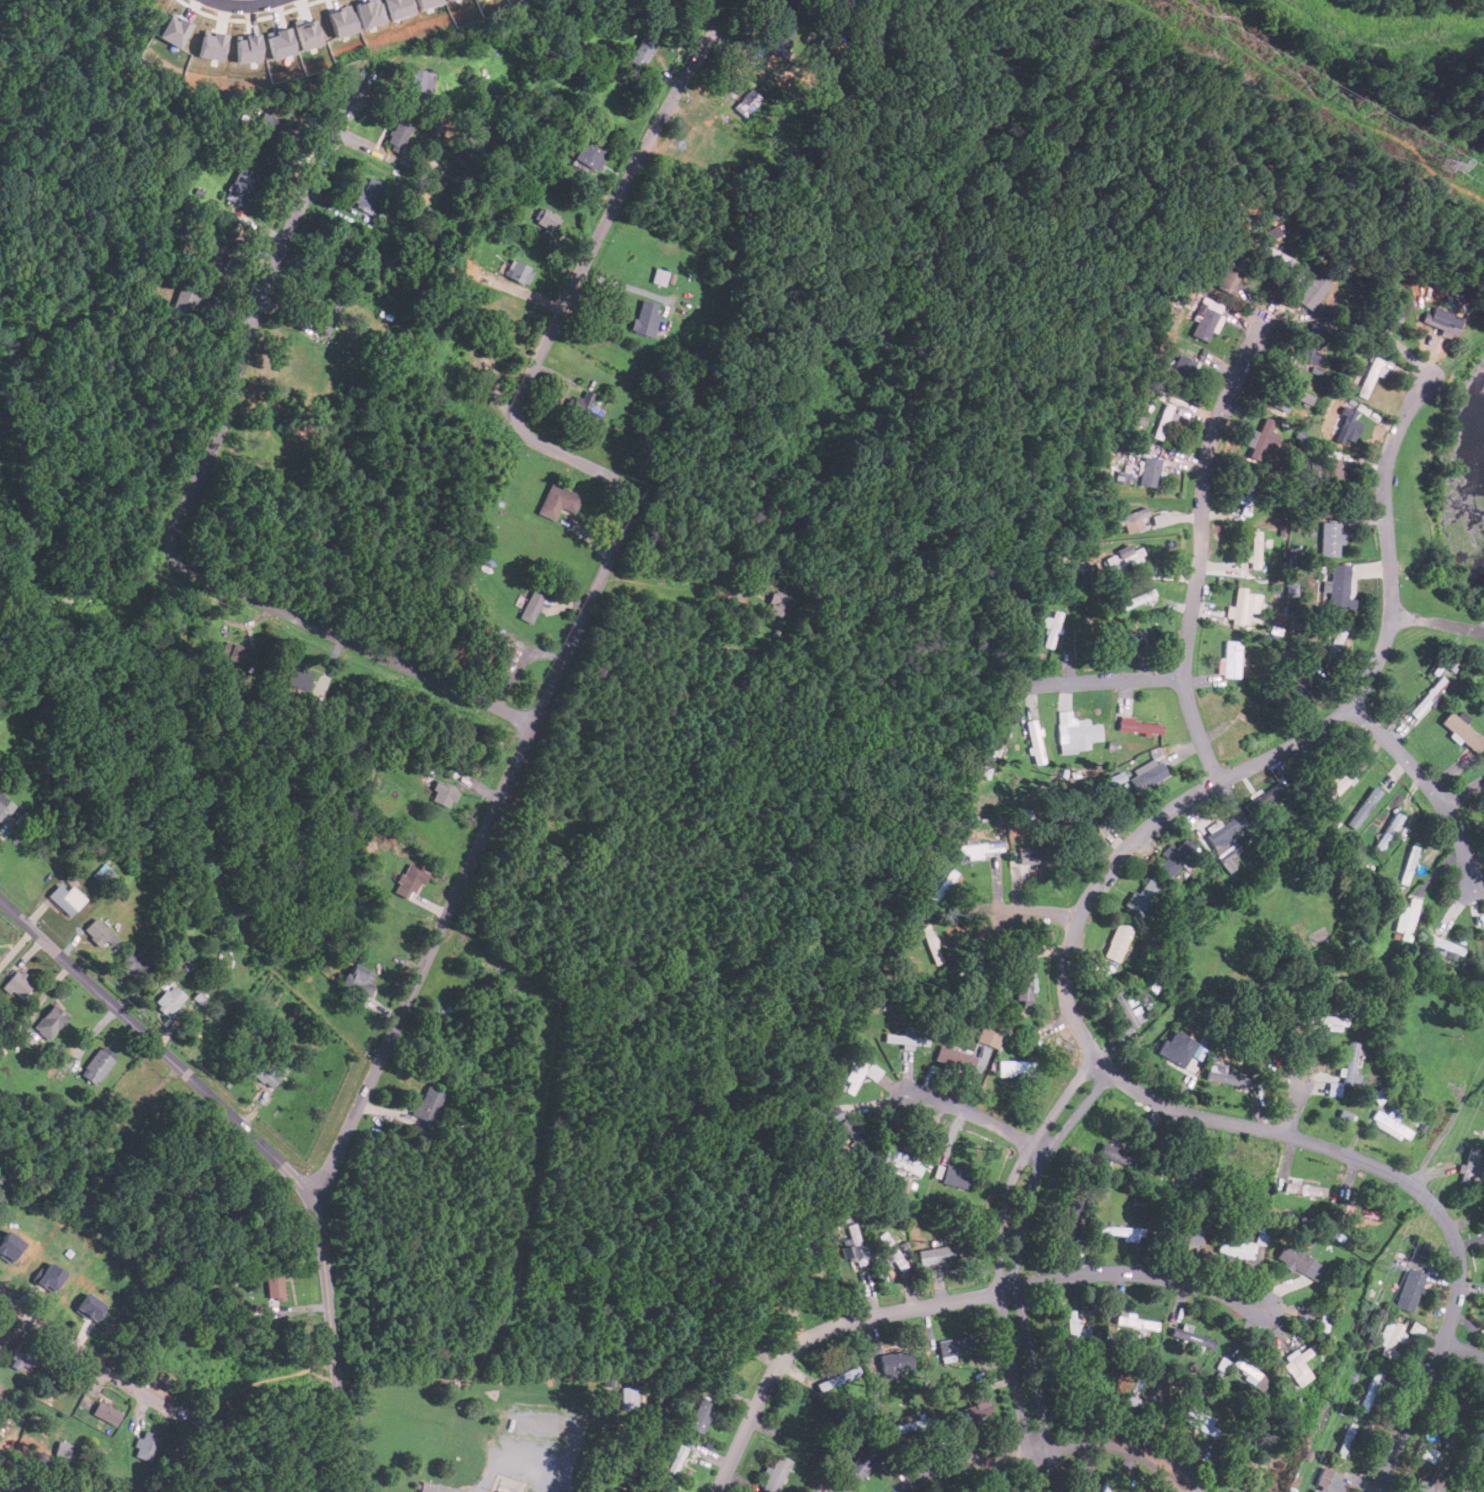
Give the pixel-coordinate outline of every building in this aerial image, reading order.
[(364,28),(387,22),(379,0),(365,0),(356,3),(364,28)] [(393,20),(415,12),(410,0),(385,0),(393,20)] [(442,2),(441,0),(418,0),(421,9),(442,2)] [(328,12),(337,41),(350,36),(349,33),(358,31),(350,5),(328,12)] [(158,38),(180,48),(191,24),(169,14),(158,38)] [(775,17),(767,52),(785,57),(794,22),(775,17)] [(322,44),(316,20),(295,25),(301,49),(322,44)] [(294,53),(289,26),(266,31),(271,57),(294,53)] [(227,35),(204,30),(198,57),(221,62),(227,35)] [(642,68),(659,38),(646,30),(629,60),(642,68)] [(261,60),(260,34),(236,35),(237,61),(261,60)] [(407,95),(429,98),(433,72),(411,69),(407,95)] [(744,116),(759,98),(749,89),(734,108),(744,116)] [(256,120),(262,124),(255,136),(269,145),(282,125),(262,111),(256,120)] [(412,126),(398,118),(383,144),(396,152),(412,126)] [(452,155),(465,167),(483,147),(470,135),(452,155)] [(593,170),(603,151),(583,141),(573,159),(593,170)] [(257,175),(238,166),(223,198),(241,207),(257,175)] [(383,182),(365,177),(355,208),(373,214),(383,182)] [(560,217),(539,206),(532,221),(552,232),(560,217)] [(1282,234),(1277,225),(1264,231),(1269,241),(1282,234)] [(218,271),(226,246),(208,240),(200,264),(218,271)] [(1247,261),(1232,254),(1217,287),(1232,294),(1247,261)] [(523,285),(532,271),(511,259),(503,273),(523,285)] [(664,285),(668,271),(655,267),(651,281),(664,285)] [(1295,302),(1313,310),(1327,280),(1309,272),(1295,302)] [(172,308),(194,315),(202,293),(180,285),(172,308)] [(1192,319),(1197,321),(1190,334),(1205,342),(1211,331),(1215,333),(1223,316),(1218,314),(1223,305),(1203,296),(1192,319)] [(659,303),(638,299),(631,332),(653,336),(659,303)] [(1430,314),(1425,312),(1421,321),(1440,329),(1439,333),(1452,339),(1461,318),(1434,305),(1430,314)] [(1319,325),(1310,323),(1300,360),(1310,362),(1319,325)] [(1168,375),(1186,383),(1196,361),(1179,353),(1168,375)] [(1384,360),(1374,356),(1356,394),(1363,397),(1373,374),(1382,378),(1385,369),(1380,367),(1384,360)] [(1297,374),(1288,369),(1270,402),(1285,410),(1299,384),(1293,381),(1297,374)] [(602,409),(594,407),(597,394),(583,391),(581,399),(572,397),(568,413),(599,421),(602,409)] [(1312,396),(1302,391),(1298,399),(1308,404),(1312,396)] [(1353,442),(1360,421),(1354,419),(1357,409),(1343,404),(1338,420),(1341,421),(1334,441),(1342,444),(1344,439),(1353,442)] [(1245,445),(1250,446),(1247,457),(1257,460),(1263,442),(1274,445),(1277,433),(1273,431),(1276,421),(1263,416),(1258,431),(1250,428),(1245,445)] [(1156,487),(1160,458),(1141,456),(1138,485),(1156,487)] [(1323,479),(1347,479),(1348,469),(1339,469),(1340,458),(1324,458),(1323,479)] [(1129,473),(1117,469),(1114,481),(1126,484),(1129,473)] [(550,482),(536,513),(553,521),(559,507),(573,513),(581,496),(550,482)] [(1114,527),(1124,524),(1127,534),(1144,527),(1140,518),(1149,515),(1145,506),(1125,514),(1122,506),(1108,511),(1114,527)] [(1344,544),(1344,531),(1339,531),(1339,522),(1321,521),(1320,555),(1339,556),(1339,544),(1344,544)] [(1259,567),(1260,530),(1252,530),(1251,567),(1259,567)] [(1114,550),(1116,553),(1105,558),(1111,571),(1144,557),(1140,547),(1132,550),(1130,543),(1114,550)] [(1322,579),(1322,591),(1329,591),(1328,607),(1348,607),(1349,564),(1330,563),(1330,579),(1322,579)] [(1119,603),(1122,609),(1147,598),(1149,602),(1157,599),(1152,588),(1119,603)] [(1248,624),(1250,589),(1235,589),(1234,606),(1229,606),(1228,623),(1248,624)] [(530,623),(544,597),(531,590),(518,617),(530,623)] [(786,618),(792,597),(771,591),(765,612),(786,618)] [(1052,617),(1043,616),(1042,627),(1047,627),(1044,646),(1055,648),(1058,627),(1059,627),(1061,612),(1053,611),(1052,617)] [(1324,658),(1332,661),(1347,625),(1339,621),(1324,658)] [(1143,646),(1143,632),(1107,634),(1108,647),(1143,646)] [(252,671),(261,654),(228,638),(220,655),(252,671)] [(1239,658),(1239,641),(1224,640),(1223,658),(1216,658),(1216,675),(1238,676),(1239,666),(1244,666),(1244,658),(1239,658)] [(492,662),(506,670),(515,655),(501,646),(492,662)] [(1298,698),(1315,678),(1302,666),(1284,687),(1298,698)] [(285,686),(307,690),(311,672),(288,667),(285,686)] [(1099,740),(1098,723),(1087,724),(1087,718),(1071,719),(1071,710),(1057,711),(1059,752),(1088,750),(1088,740),(1099,740)] [(1452,732),(1451,735),(1477,754),(1483,746),(1483,737),(1467,724),(1472,718),(1461,710),(1457,716),(1449,711),(1440,723),(1452,732)] [(1160,723),(1132,722),(1132,716),(1118,716),(1117,731),(1160,733),(1160,723)] [(1031,747),(1030,747),(1033,764),(1044,762),(1036,719),(1025,721),(1031,747)] [(979,776),(987,778),(999,737),(990,735),(979,776)] [(1332,779),(1336,782),(1326,793),(1333,799),(1370,760),(1358,750),(1332,779)] [(1132,769),(1135,774),(1127,779),(1134,792),(1166,774),(1156,756),(1132,769)] [(431,800),(449,808),(457,790),(439,782),(431,800)] [(1258,796),(1263,805),(1286,792),(1281,782),(1258,796)] [(1356,830),(1383,792),(1373,786),(1347,824),(1356,830)] [(1,822),(14,805),(0,794),(0,821),(1,822)] [(1376,850),(1385,854),(1393,834),(1405,839),(1409,829),(1399,825),(1403,815),(1392,811),(1376,850)] [(1217,854),(1235,844),(1232,839),(1246,831),(1237,814),(1220,823),(1218,819),(1202,828),(1217,854)] [(1159,853),(1165,859),(1156,867),(1166,878),(1197,851),(1185,838),(1173,849),(1169,845),(1159,853)] [(996,850),(995,841),(958,845),(959,854),(967,853),(968,859),(982,858),(982,852),(996,850)] [(1401,883),(1410,885),(1418,847),(1409,845),(1401,883)] [(1017,847),(1017,863),(1052,863),(1052,852),(1029,852),(1029,847),(1017,847)] [(98,872),(109,881),(116,874),(105,864),(98,872)] [(395,891),(408,896),(417,872),(405,867),(395,891)] [(937,902),(958,874),(951,868),(930,896),(937,902)] [(1161,888),(1148,878),(1136,893),(1133,891),(1122,905),(1138,917),(1161,888)] [(70,886),(65,891),(58,884),(46,896),(68,917),(85,900),(70,886)] [(1395,930),(1403,932),(1401,939),(1411,941),(1418,899),(1409,897),(1408,907),(1400,905),(1395,930)] [(82,930),(104,951),(116,939),(95,917),(82,930)] [(1131,928),(1116,922),(1102,957),(1118,963),(1131,928)] [(933,964),(941,962),(930,924),(913,929),(916,939),(925,936),(933,964)] [(1466,948),(1430,934),(1427,941),(1463,956),(1466,948)] [(117,965),(129,977),(147,958),(135,946),(117,965)] [(375,974),(349,963),(339,985),(365,997),(375,974)] [(1030,964),(1015,964),(1015,1000),(1030,1000),(1030,964)] [(2,986),(20,1000),(33,983),(16,970),(2,986)] [(185,996),(169,984),(153,1004),(169,1017),(185,996)] [(1128,1030),(1146,1022),(1138,1004),(1137,1004),(1133,994),(1123,997),(1120,989),(1112,993),(1128,1030)] [(46,1040),(67,1016),(53,1003),(32,1027),(46,1040)] [(1309,1022),(1326,1023),(1325,1029),(1348,1030),(1348,1017),(1309,1015),(1309,1022)] [(995,1048),(1001,1036),(982,1027),(976,1040),(995,1048)] [(919,1039),(919,1029),(904,1028),(904,1033),(884,1032),(884,1043),(926,1045),(926,1040),(919,1039)] [(1206,1046),(1173,1031),(1169,1041),(1163,1039),(1156,1054),(1185,1067),(1190,1055),(1200,1060),(1206,1046)] [(1343,1085),(1360,1085),(1360,1074),(1356,1074),(1357,1042),(1347,1041),(1346,1068),(1339,1067),(1339,1076),(1343,1076),(1343,1085)] [(970,1073),(975,1058),(939,1045),(934,1060),(970,1073)] [(114,1058),(100,1047),(79,1074),(94,1085),(114,1058)] [(283,1068),(270,1060),(268,1064),(254,1056),(244,1072),(269,1089),(283,1068)] [(877,1080),(881,1068),(857,1059),(844,1091),(853,1094),(860,1074),(877,1080)] [(1036,1061),(997,1061),(997,1077),(1036,1077),(1036,1061)] [(1206,1079),(1249,1088),(1251,1078),(1225,1073),(1226,1064),(1210,1061),(1206,1079)] [(1342,1096),(1343,1082),(1329,1082),(1328,1095),(1342,1096)] [(443,1092),(424,1085),(411,1119),(431,1126),(443,1092)] [(827,1125),(841,1118),(836,1107),(822,1113),(827,1125)] [(1378,1111),(1371,1123),(1400,1140),(1402,1136),(1408,1140),(1413,1131),(1396,1122),(1400,1114),(1390,1108),(1386,1115),(1378,1111)] [(845,1117),(833,1129),(862,1156),(873,1143),(845,1117)] [(1129,1149),(1102,1143),(1098,1158),(1125,1165),(1129,1149)] [(1472,1176),(1477,1177),(1483,1150),(1468,1147),(1465,1165),(1459,1164),(1458,1172),(1462,1173),(1461,1182),(1470,1183),(1472,1176)] [(917,1176),(922,1162),(895,1151),(890,1164),(917,1176)] [(965,1188),(970,1170),(945,1164),(940,1182),(965,1188)] [(1284,1191),(1325,1197),(1327,1187),(1299,1183),(1299,1181),(1285,1179),(1284,1191)] [(1371,1216),(1372,1209),(1357,1208),(1358,1205),(1346,1204),(1345,1212),(1371,1216)] [(1078,1205),(1066,1205),(1065,1240),(1077,1241),(1078,1205)] [(844,1225),(846,1266),(861,1265),(858,1224),(844,1225)] [(1143,1228),(1099,1226),(1099,1234),(1123,1235),(1123,1241),(1143,1242),(1143,1228)] [(1268,1246),(1270,1229),(1258,1228),(1256,1244),(1268,1246)] [(0,1239),(0,1256),(11,1264),(25,1242),(7,1229),(0,1239)] [(1202,1245),(1203,1229),(1177,1229),(1177,1244),(1202,1245)] [(877,1238),(901,1271),(907,1267),(884,1233),(877,1238)] [(1254,1258),(1255,1242),(1219,1239),(1218,1255),(1254,1258)] [(1325,1265),(1284,1243),(1275,1260),(1316,1282),(1325,1265)] [(917,1264),(956,1260),(955,1246),(916,1249),(917,1264)] [(50,1262),(35,1282),(53,1293),(67,1274),(50,1262)] [(1425,1273),(1407,1268),(1395,1307),(1413,1313),(1425,1273)] [(266,1270),(267,1300),(285,1300),(284,1269),(266,1270)] [(87,1292),(76,1310),(93,1323),(106,1304),(87,1292)] [(1067,1311),(1068,1340),(1092,1339),(1092,1326),(1079,1327),(1079,1310),(1067,1311)] [(1115,1323),(1155,1332),(1157,1323),(1117,1315),(1115,1323)] [(1384,1348),(1381,1353),(1388,1357),(1402,1327),(1386,1319),(1374,1343),(1384,1348)] [(1178,1342),(1212,1348),(1215,1333),(1181,1326),(1178,1342)] [(938,1340),(941,1358),(975,1351),(971,1334),(938,1340)] [(40,1354),(17,1343),(9,1360),(32,1371),(40,1354)] [(1299,1387),(1313,1377),(1303,1362),(1317,1352),(1312,1345),(1284,1365),(1299,1387)] [(911,1366),(908,1350),(877,1356),(880,1372),(911,1366)] [(1231,1366),(1261,1390),(1268,1382),(1238,1357),(1231,1366)] [(860,1374),(857,1365),(816,1384),(820,1392),(860,1374)] [(1357,1409),(1367,1413),(1384,1375),(1374,1371),(1357,1409)] [(967,1395),(983,1390),(980,1380),(964,1385),(967,1395)] [(621,1387),(622,1409),(637,1409),(636,1387),(621,1387)] [(950,1411),(955,1429),(991,1419),(984,1395),(969,1399),(970,1405),(950,1411)] [(687,1427),(701,1434),(715,1403),(701,1396),(687,1427)] [(1157,1410),(1158,1401),(1125,1397),(1124,1406),(1157,1410)] [(798,1439),(814,1406),(799,1399),(783,1432),(798,1439)] [(122,1411),(97,1402),(92,1416),(117,1425),(122,1411)] [(1207,1432),(1213,1418),(1184,1406),(1178,1420),(1207,1432)] [(891,1425),(892,1435),(933,1426),(930,1416),(891,1425)] [(1338,1457),(1345,1459),(1355,1424),(1348,1422),(1338,1457)] [(159,1437),(141,1432),(134,1455),(153,1461),(159,1437)] [(883,1449),(870,1438),(840,1476),(854,1486),(883,1449)] [(686,1447),(677,1444),(666,1478),(676,1481),(686,1447)] [(1434,1464),(1439,1452),(1425,1445),(1420,1457),(1434,1464)] [(794,1462),(779,1454),(761,1487),(770,1491),(777,1491),(794,1462)] [(1450,1471),(1436,1465),(1428,1482),(1424,1480),(1419,1491),(1440,1491),(1450,1471)] [(1337,1472),(1328,1491),(1311,1491),(1322,1466),(1337,1472)] [(435,1484),(421,1482),(420,1491),(434,1491),(435,1484)]
